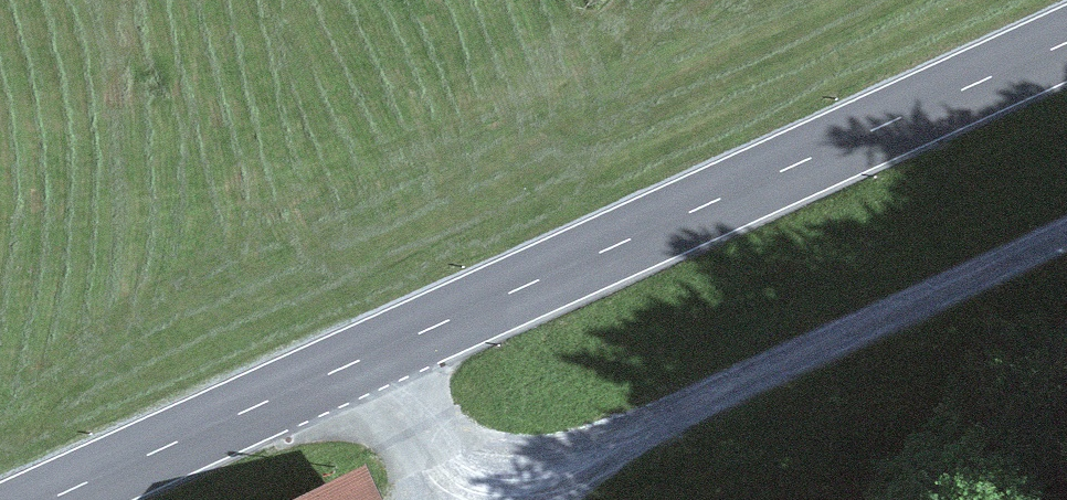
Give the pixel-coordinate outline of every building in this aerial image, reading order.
[(298,499),(378,499),(363,469),(298,499)]
